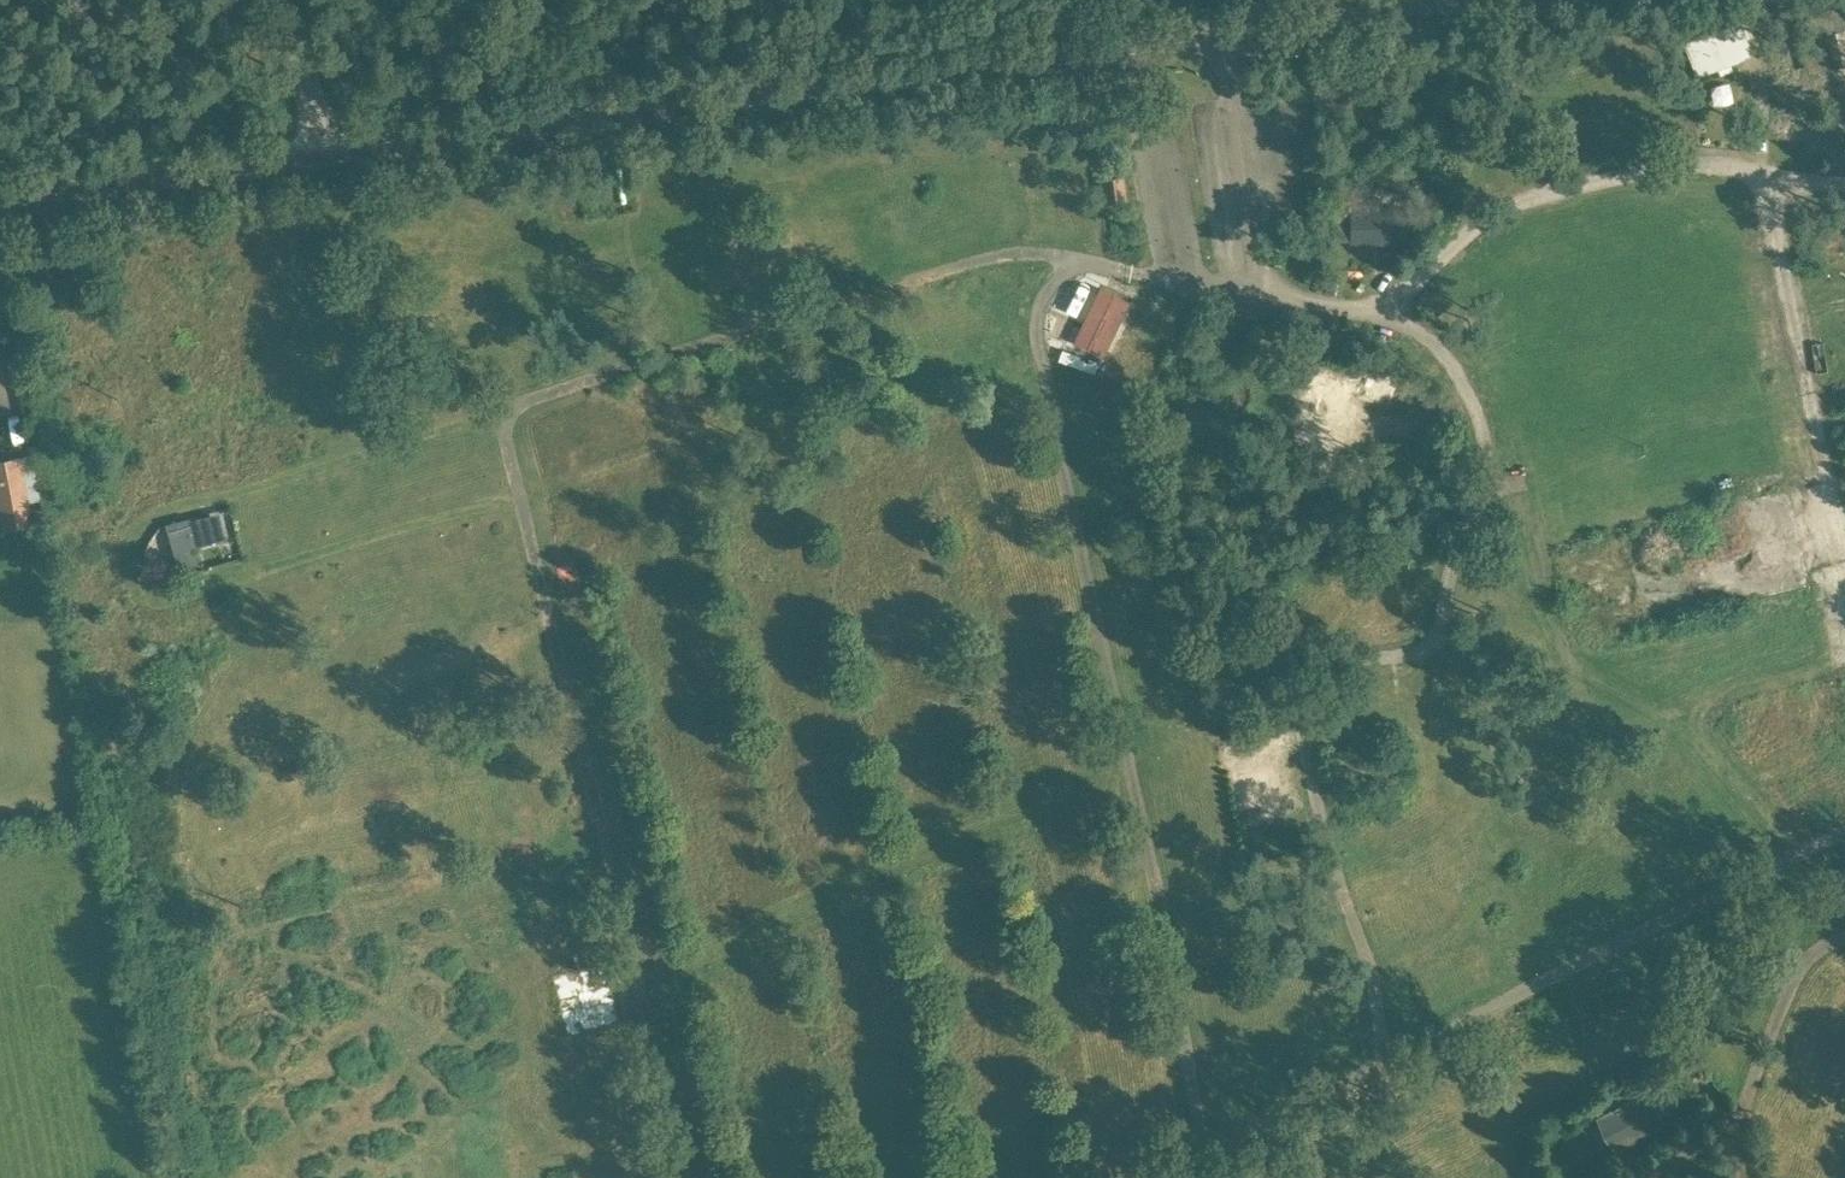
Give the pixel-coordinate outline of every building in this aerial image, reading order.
[(1844,26),(1844,21),(1841,4),(1806,12),(1820,69),(1842,63),(1833,29),(1844,26)] [(1682,41),(1697,76),(1754,51),(1739,17),(1682,41)] [(1103,178),(1106,203),(1124,201),(1121,176),(1103,178)] [(1343,241),(1379,242),(1381,180),(1345,179),(1343,241)] [(1074,341),(1104,356),(1127,307),(1097,293),(1074,341)] [(1078,359),(1075,366),(1094,373),(1098,361),(1088,358),(1087,362),(1078,359)] [(1329,382),(1295,396),(1311,437),(1346,423),(1329,382)] [(0,479),(0,511),(30,505),(24,474),(0,479)] [(169,522),(181,566),(199,561),(194,543),(227,534),(220,508),(169,522)] [(599,1026),(561,1029),(567,1096),(604,1093),(599,1026)] [(1599,1114),(1591,1118),(1612,1156),(1667,1126),(1664,1121),(1646,1088),(1599,1114)] [(1582,1177),(1627,1177),(1632,1172),(1600,1151),(1582,1177)]
